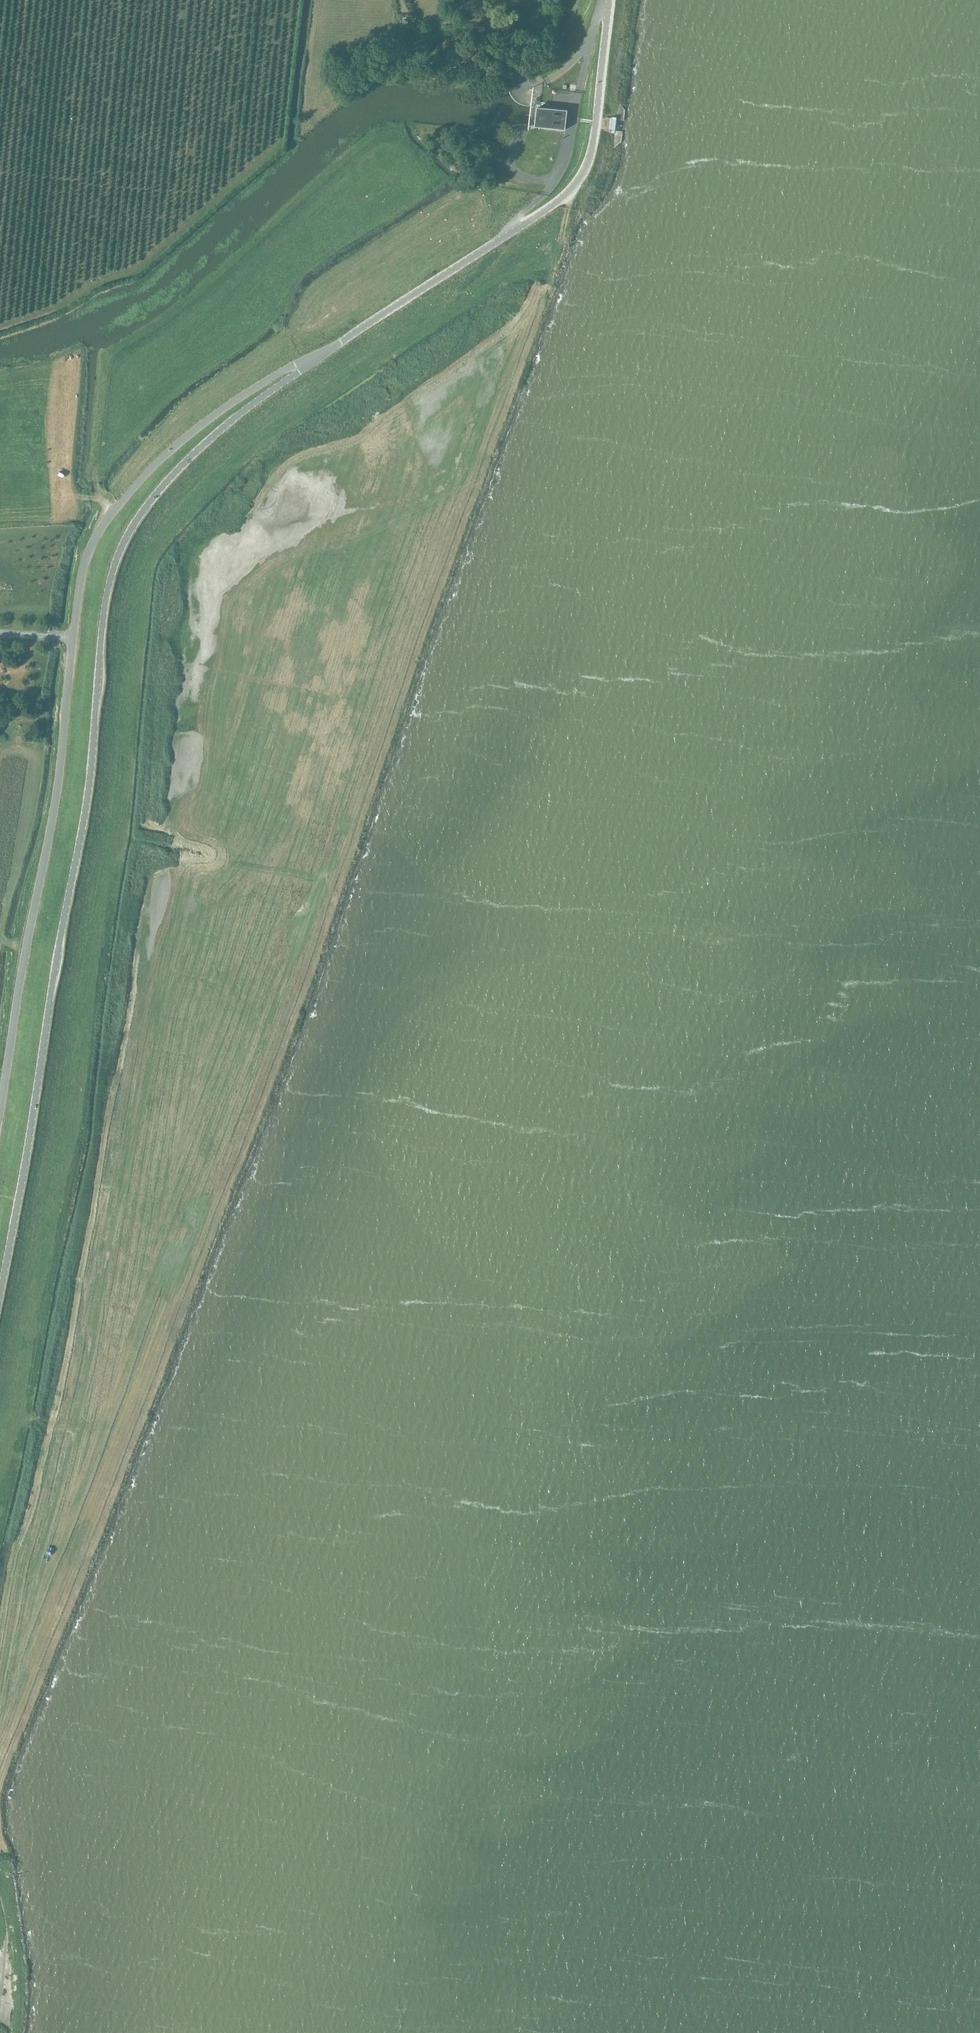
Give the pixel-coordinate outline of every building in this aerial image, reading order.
[(404,56),(407,61),(416,56),(414,51),(404,56)] [(569,110),(542,107),(540,125),(566,129),(569,110)]
